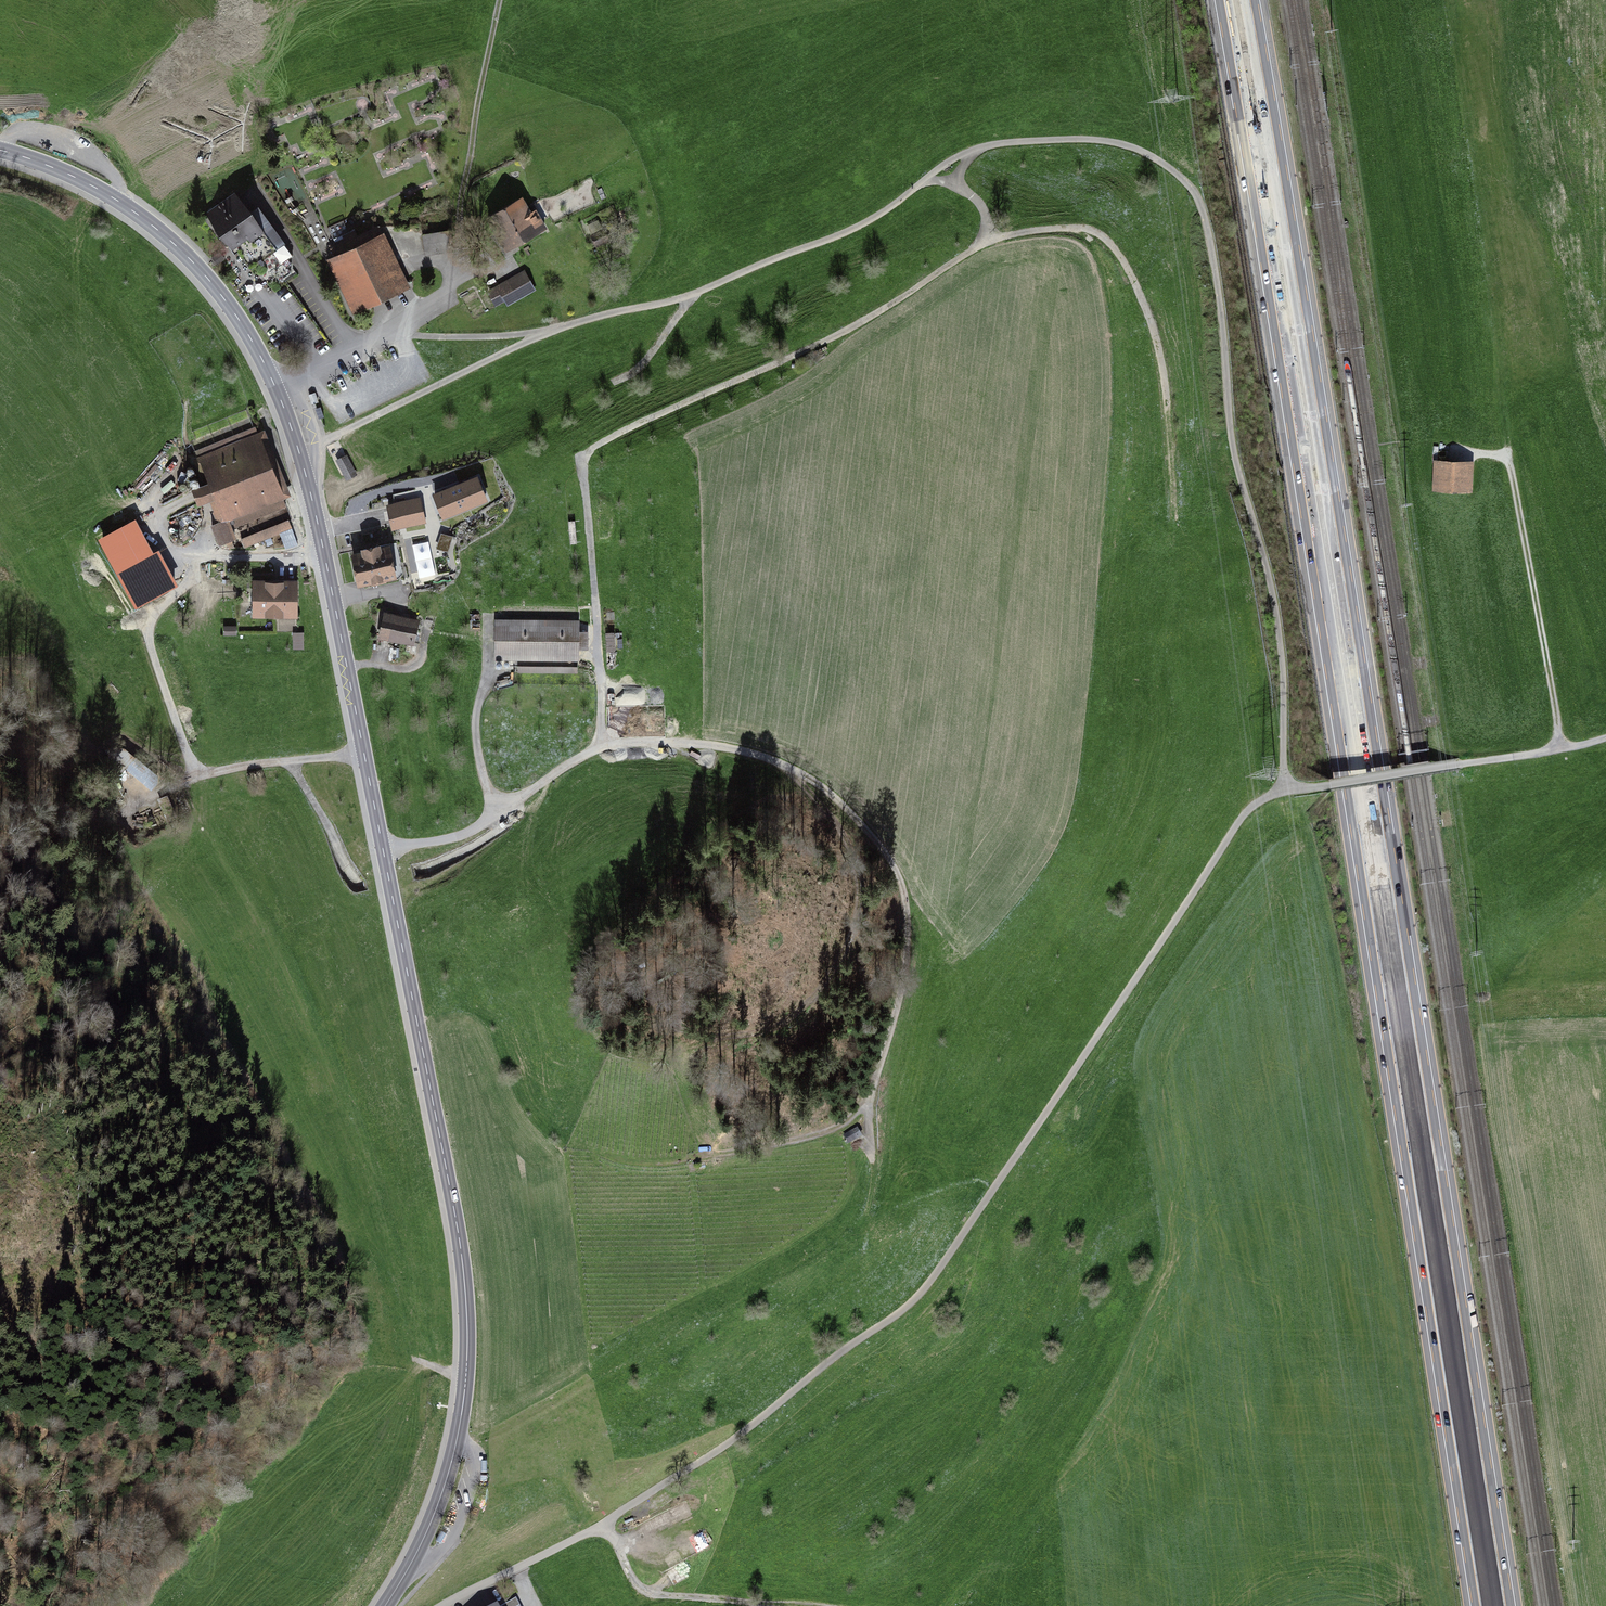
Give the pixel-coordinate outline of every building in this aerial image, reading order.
[(254,267),(284,243),(242,189),(211,213),(254,267)] [(540,230),(523,200),(493,217),(510,247),(540,230)] [(328,226),(335,238),(349,231),(343,218),(328,226)] [(409,289),(378,225),(333,247),(336,253),(325,258),(354,316),(409,289)] [(451,230),(422,234),(424,251),(453,247),(451,230)] [(502,304),(530,290),(523,274),(494,288),(502,304)] [(192,493),(199,509),(210,505),(219,527),(230,523),(232,522),(284,501),(291,498),(264,430),(192,459),(204,489),(192,493)] [(347,455),(335,461),(346,482),(357,476),(347,455)] [(1474,462),(1433,460),(1432,492),(1473,494),(1474,462)] [(476,480),(437,496),(444,513),(483,497),(476,480)] [(287,508),(284,501),(232,522),(235,529),(287,508)] [(419,501),(391,506),(395,526),(423,521),(419,501)] [(136,521),(98,542),(136,611),(178,588),(159,553),(154,555),(136,521)] [(279,535),(292,530),(289,521),(240,540),(243,549),(279,535)] [(219,548),(227,545),(237,541),(230,523),(219,527),(218,524),(210,527),(219,548)] [(298,545),(292,530),(279,535),(286,550),(298,545)] [(442,531),(436,544),(447,548),(452,535),(442,531)] [(430,539),(413,541),(417,574),(434,572),(430,539)] [(360,582),(393,575),(387,548),(355,554),(360,582)] [(254,616),(298,615),(296,582),(252,582),(254,616)] [(378,640),(415,648),(420,620),(384,613),(378,640)] [(579,621),(495,620),(494,661),(579,662),(579,651),(588,652),(588,633),(579,633),(579,621)] [(237,627),(224,627),(224,636),(237,636),(237,627)] [(606,630),(607,662),(616,662),(615,630),(606,630)] [(125,765),(134,754),(123,745),(114,744),(96,765),(113,779),(125,765)] [(160,775),(134,754),(125,765),(151,786),(160,775)] [(862,1135),(857,1126),(843,1135),(848,1143),(862,1135)]
